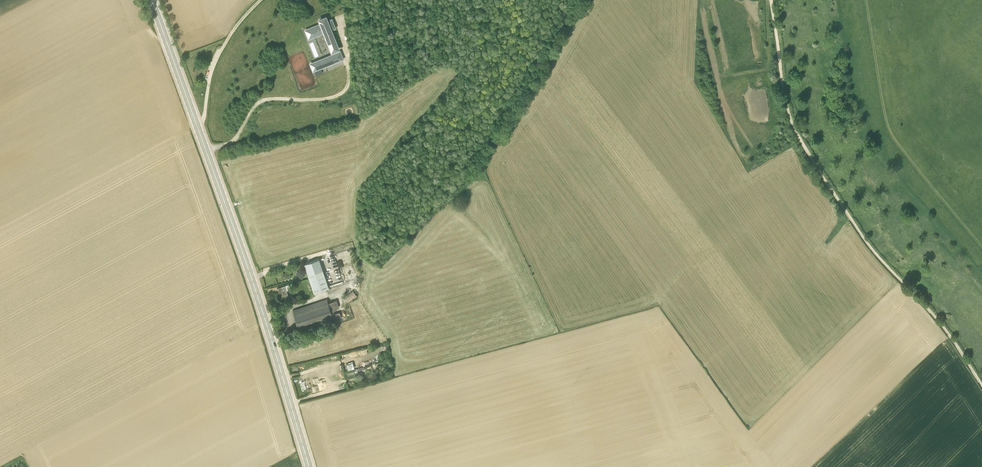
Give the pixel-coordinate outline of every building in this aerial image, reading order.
[(321,24),(310,29),(313,36),(324,32),(332,51),(333,51),(333,52),(334,53),(334,54),(323,59),(325,65),(343,58),(340,52),(336,54),(336,52),(336,51),(335,50),(339,49),(331,29),(334,28),(331,20),(330,20),(328,21),(327,20),(326,17),(320,20),(321,22),(321,24)] [(320,60),(314,62),(317,69),(322,67),(320,60)] [(314,293),(329,288),(319,259),(304,264),(314,293)] [(301,268),(297,273),(303,278),(307,273),(301,268)] [(287,291),(285,286),(282,287),(282,286),(277,288),(282,303),(290,300),(287,291)] [(348,303),(357,297),(352,290),(344,296),(348,303)] [(334,320),(328,303),(327,299),(293,310),(300,331),(334,320)] [(340,312),(337,300),(328,303),(334,320),(341,317),(340,312)]
